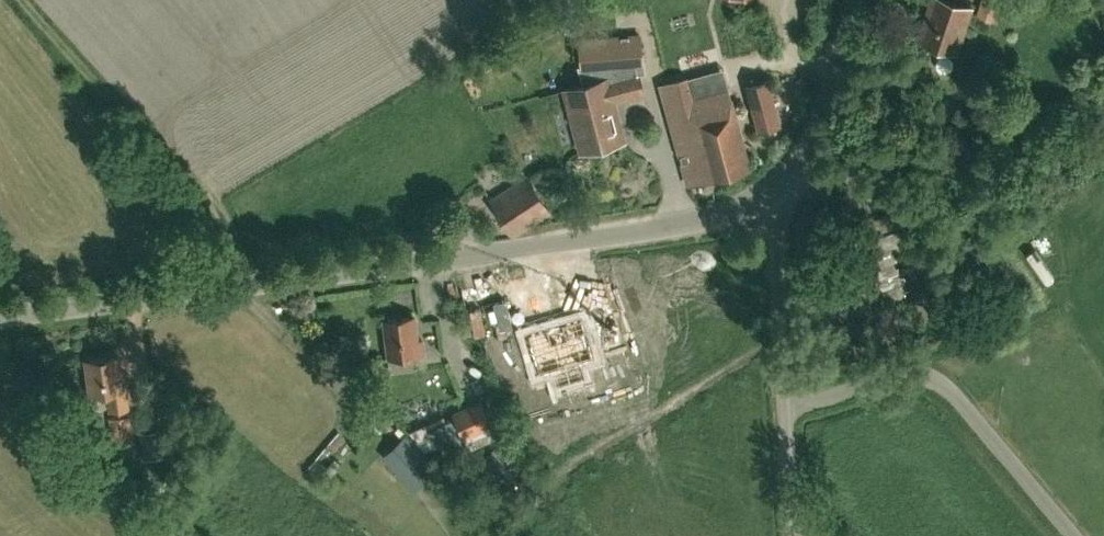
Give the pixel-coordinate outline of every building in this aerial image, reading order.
[(970,5),(954,0),(933,0),(920,39),(955,50),(970,5)] [(588,103),(570,108),(581,150),(623,138),(612,97),(628,93),(644,88),(640,74),(639,74),(624,78),(608,82),(607,77),(583,83),(588,103)] [(688,183),(749,166),(727,86),(696,95),(691,76),(660,84),(688,183)] [(758,130),(781,124),(769,78),(745,84),(758,130)] [(915,175),(918,168),(907,165),(905,171),(915,175)] [(513,236),(550,211),(527,175),(491,200),(513,236)] [(493,306),(493,328),(504,328),(504,306),(493,306)] [(415,352),(423,351),(422,338),(418,339),(414,314),(384,318),(389,356),(390,370),(417,367),(415,352)] [(584,378),(579,361),(594,356),(589,342),(586,331),(582,317),(563,322),(546,327),(527,333),(539,373),(554,368),(559,385),(584,378)] [(111,408),(129,405),(123,367),(120,367),(118,354),(86,358),(91,392),(108,389),(111,408)] [(431,424),(447,459),(449,459),(452,466),(465,461),(461,453),(497,437),(493,425),(481,398),(452,411),(453,414),(431,424)] [(108,416),(112,443),(135,440),(131,413),(108,416)] [(143,458),(165,455),(161,428),(139,431),(143,458)] [(407,435),(395,445),(388,451),(420,485),(427,479),(433,485),(444,475),(407,435)]
